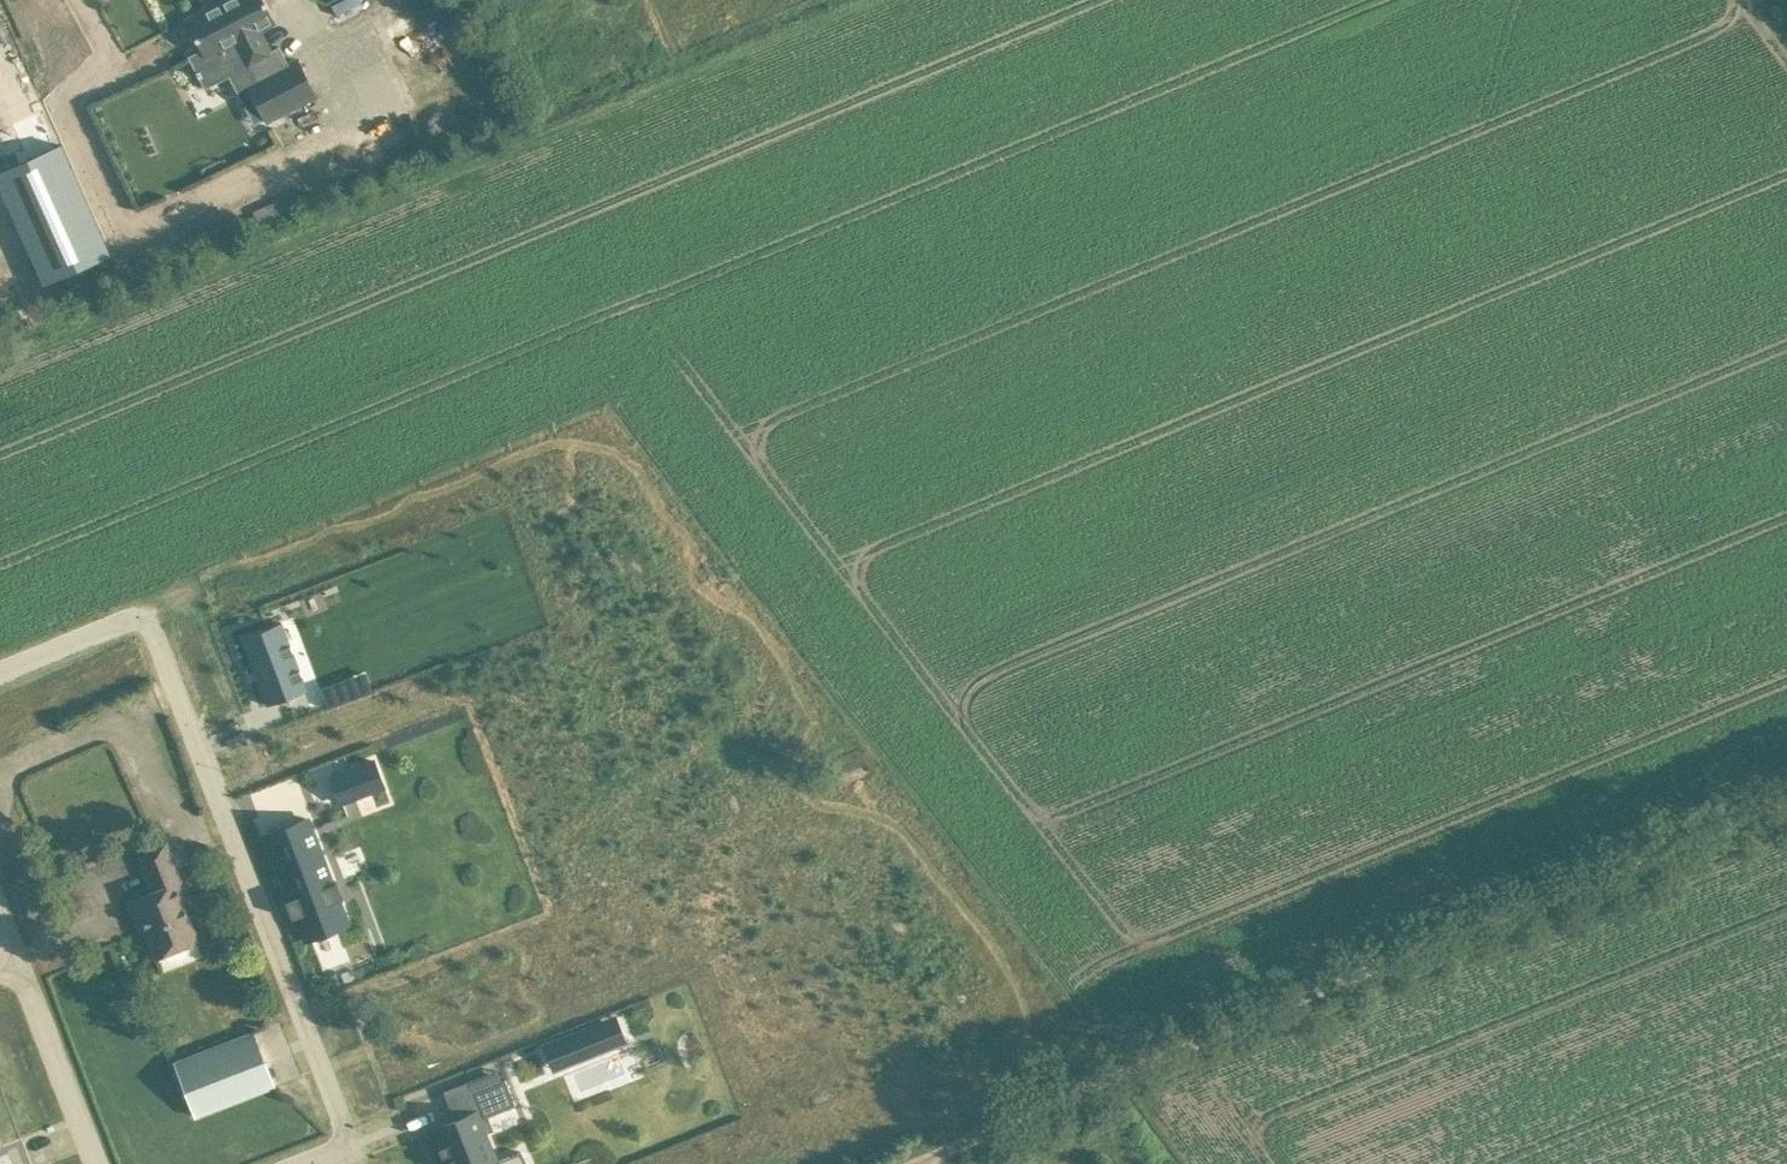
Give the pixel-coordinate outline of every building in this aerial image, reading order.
[(237,39),(258,80),(288,65),(279,47),(269,52),(257,29),(275,20),(265,0),(226,0),(187,20),(205,55),(237,39)] [(258,80),(248,86),(266,120),(270,118),(274,126),(287,120),(283,111),(317,94),(299,59),(288,65),(258,80)] [(61,144),(0,171),(0,183),(44,283),(110,253),(61,144)] [(281,621),(242,636),(267,704),(307,689),(281,621)] [(340,687),(324,693),(329,706),(327,706),(328,707),(345,701),(340,687)] [(373,759),(331,775),(342,802),(383,786),(373,759)] [(309,818),(265,834),(289,898),(286,900),(292,917),(296,915),(305,938),(348,921),(340,899),(344,898),(337,880),(333,881),(309,818)] [(147,930),(157,956),(198,940),(176,883),(182,880),(166,841),(139,852),(152,884),(158,882),(160,887),(129,900),(141,932),(147,930)] [(606,1021),(563,1038),(572,1060),(615,1043),(606,1021)] [(275,1085),(254,1031),(176,1061),(197,1115),(275,1085)] [(506,1079),(474,1091),(484,1116),(516,1104),(506,1079)] [(437,1127),(444,1144),(439,1146),(439,1148),(445,1146),(447,1151),(441,1153),(442,1155),(447,1153),(449,1158),(444,1160),(445,1162),(450,1160),(452,1163),(527,1163),(522,1151),(495,1161),(475,1111),(437,1127)]
